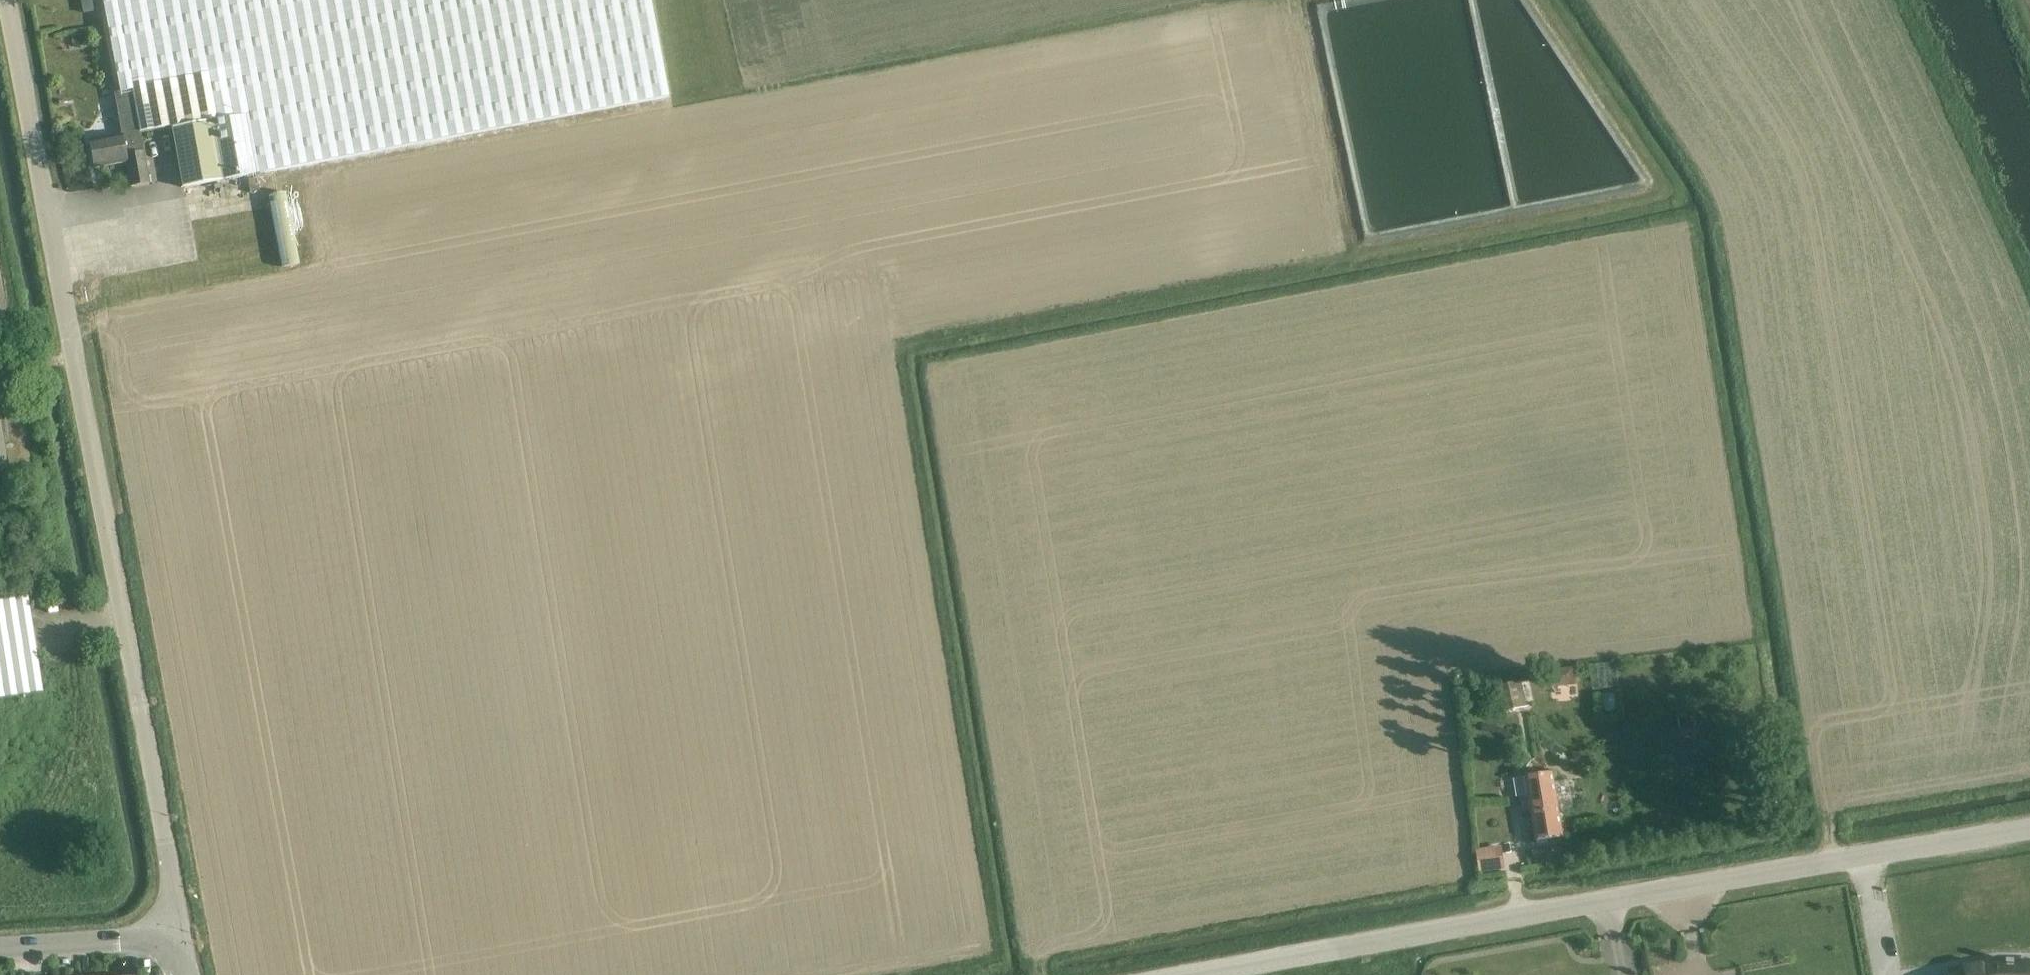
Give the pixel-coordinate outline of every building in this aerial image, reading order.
[(80,1),(80,3),(82,13),(95,11),(93,0),(84,0),(80,1)] [(121,94),(114,95),(121,136),(89,141),(94,169),(127,163),(131,188),(148,186),(139,134),(171,129),(182,189),(207,184),(209,191),(222,189),(221,182),(222,182),(267,173),(669,97),(651,0),(103,0),(121,94)] [(43,694),(36,652),(29,608),(27,598),(0,602),(0,700),(43,694)] [(1575,669),(1549,670),(1550,687),(1576,686),(1575,669)] [(1528,706),(1523,682),(1501,686),(1488,688),(1491,706),(1504,704),(1505,711),(1528,706)] [(1693,709),(1677,710),(1679,728),(1694,726),(1693,709)] [(1563,838),(1553,774),(1525,778),(1528,795),(1520,796),(1523,813),(1531,812),(1535,842),(1563,838)] [(1476,850),(1479,874),(1482,874),(1505,870),(1501,847),(1479,850),(1476,850)] [(2021,964),(1997,964),(1949,972),(1950,974),(2021,974),(2021,964)]
